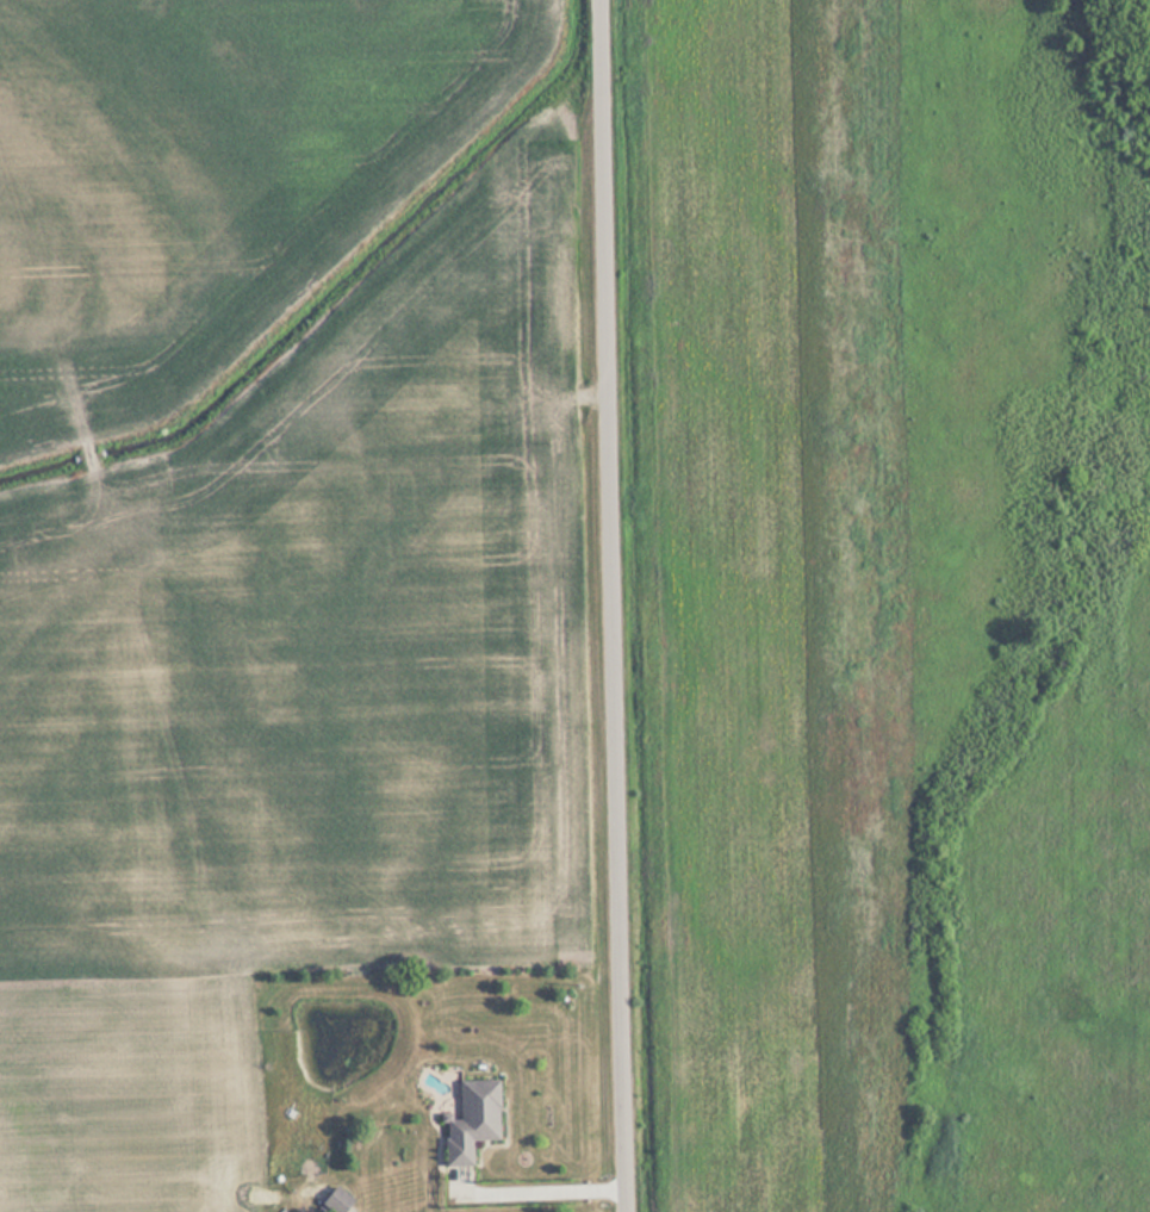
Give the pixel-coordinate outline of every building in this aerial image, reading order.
[(457,1120),(442,1120),(443,1165),(470,1165),(470,1140),(496,1140),(495,1079),(457,1080),(457,1120)] [(328,1211),(342,1211),(351,1201),(332,1186),(318,1204),(328,1211)]
